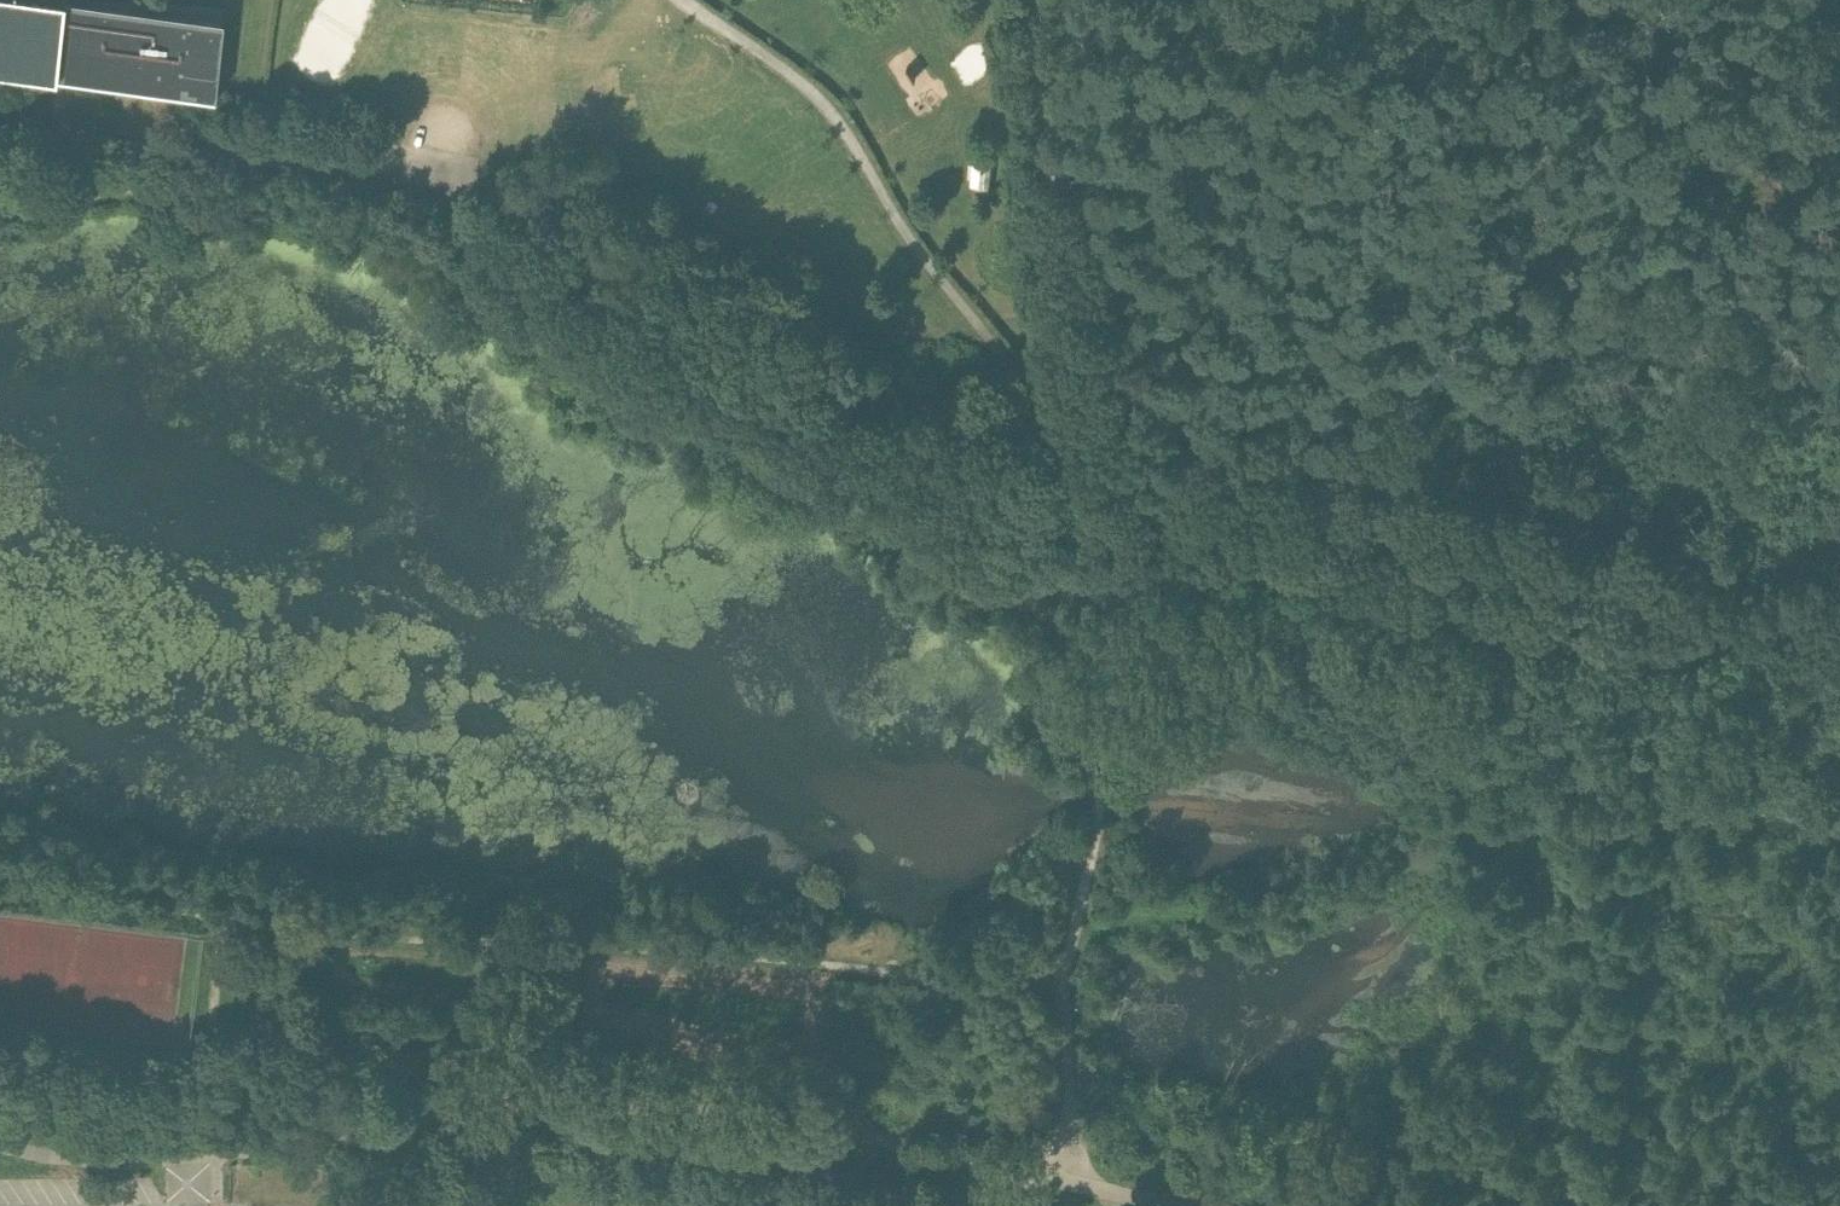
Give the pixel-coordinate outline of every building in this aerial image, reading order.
[(214,95),(223,15),(83,0),(0,0),(0,72),(214,95)]
